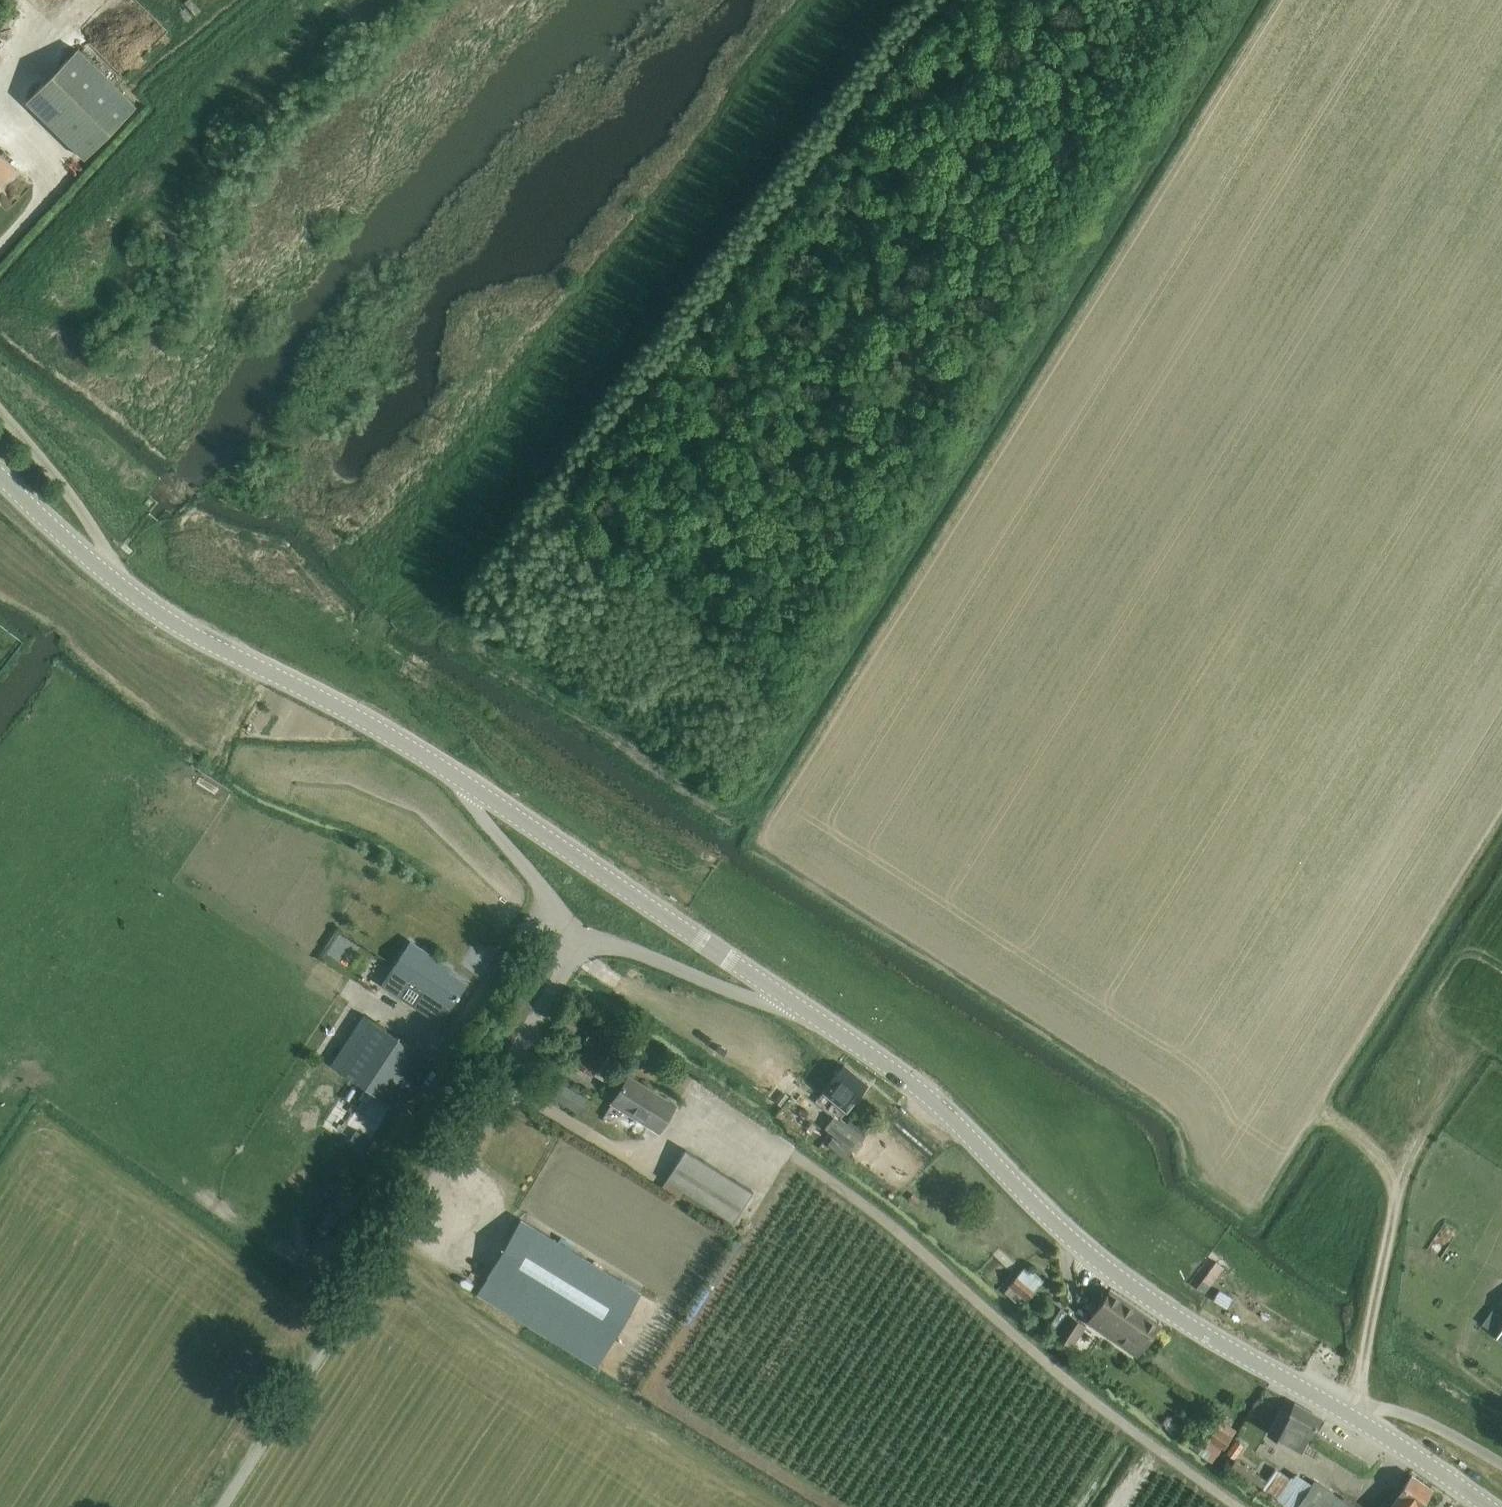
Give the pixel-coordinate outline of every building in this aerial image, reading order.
[(83,157),(136,104),(78,47),(25,101),(83,157)] [(13,168),(0,155),(0,182),(13,168)] [(439,1021),(465,982),(440,966),(442,963),(410,941),(382,983),(399,995),(408,981),(421,990),(413,1003),(439,1021)] [(397,1108),(430,1058),(363,1014),(330,1064),(397,1108)] [(591,1073),(616,1034),(599,1023),(575,1063),(591,1073)] [(822,1057),(815,1064),(828,1076),(835,1069),(822,1057)] [(843,1064),(821,1091),(815,1099),(821,1105),(828,1096),(845,1110),(867,1083),(843,1064)] [(658,1131),(675,1104),(628,1075),(611,1102),(658,1131)] [(577,1110),(585,1097),(562,1083),(554,1096),(577,1110)] [(854,1149),(862,1138),(832,1116),(824,1127),(854,1149)] [(790,1130),(781,1141),(791,1148),(800,1137),(790,1130)] [(733,1220),(751,1191),(685,1149),(666,1178),(733,1220)] [(606,1346),(639,1289),(519,1219),(477,1293),(529,1323),(539,1306),(606,1346)] [(1231,1274),(1244,1244),(1233,1238),(1219,1269),(1231,1274)] [(1023,1296),(1033,1286),(1031,1285),(1038,1278),(1025,1266),(1009,1284),(1023,1296)] [(1137,1354),(1147,1339),(1158,1323),(1109,1289),(1087,1320),(1137,1354)] [(1493,1309),(1482,1324),(1501,1338),(1501,1315),(1493,1309)] [(1071,1346),(1085,1324),(1069,1313),(1054,1335),(1071,1346)] [(1321,1417),(1294,1402),(1289,1412),(1281,1407),(1266,1432),(1301,1451),(1321,1417)] [(1208,1421),(1200,1432),(1208,1437),(1199,1450),(1212,1459),(1221,1447),(1222,1449),(1236,1429),(1220,1418),(1215,1426),(1208,1421)] [(1252,1438),(1260,1423),(1250,1418),(1243,1433),(1252,1438)] [(1234,1456),(1242,1444),(1235,1438),(1226,1451),(1234,1456)] [(1260,1486),(1265,1479),(1235,1458),(1231,1465),(1260,1486)] [(1274,1467),(1263,1483),(1298,1506),(1353,1506),(1313,1479),(1310,1485),(1294,1474),(1291,1479),(1274,1467)] [(1419,1504),(1431,1487),(1412,1474),(1393,1500),(1389,1506),(1417,1506),(1419,1504)]
